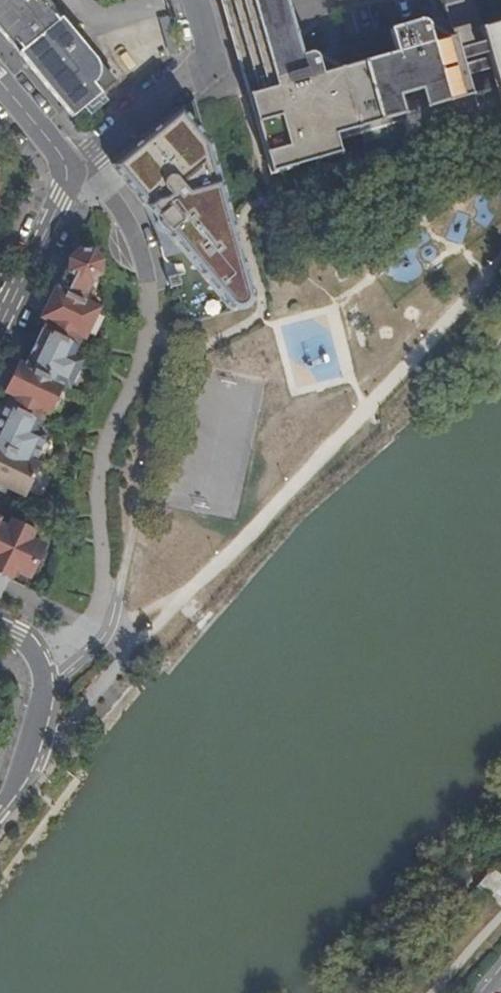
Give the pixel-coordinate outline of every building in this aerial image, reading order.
[(2,7),(0,9),(0,25),(76,118),(118,82),(51,0),(0,0),(0,5),(2,7)] [(248,95),(282,85),(276,63),(302,56),(295,32),(288,8),(285,0),(222,0),(228,24),(235,47),(248,95)] [(248,95),(269,174),(293,168),(289,155),(308,149),(313,162),(337,156),(334,142),(401,123),(406,137),(429,129),(425,116),(446,110),(450,124),(474,116),(451,39),(436,42),(428,33),(426,25),(416,21),(388,29),(395,51),(331,70),(319,66),(317,59),(307,54),(302,56),(276,63),(282,85),(248,95)] [(478,31),(500,109),(500,24),(478,31)] [(185,105),(108,168),(160,234),(227,319),(262,307),(219,142),(185,105)] [(33,503),(49,468),(39,464),(73,391),(79,395),(95,359),(89,356),(109,311),(100,306),(109,283),(110,267),(102,257),(90,253),(79,261),(32,366),(24,362),(6,397),(18,401),(0,439),(0,489),(33,503)] [(33,590),(52,546),(0,521),(0,574),(33,590)]
